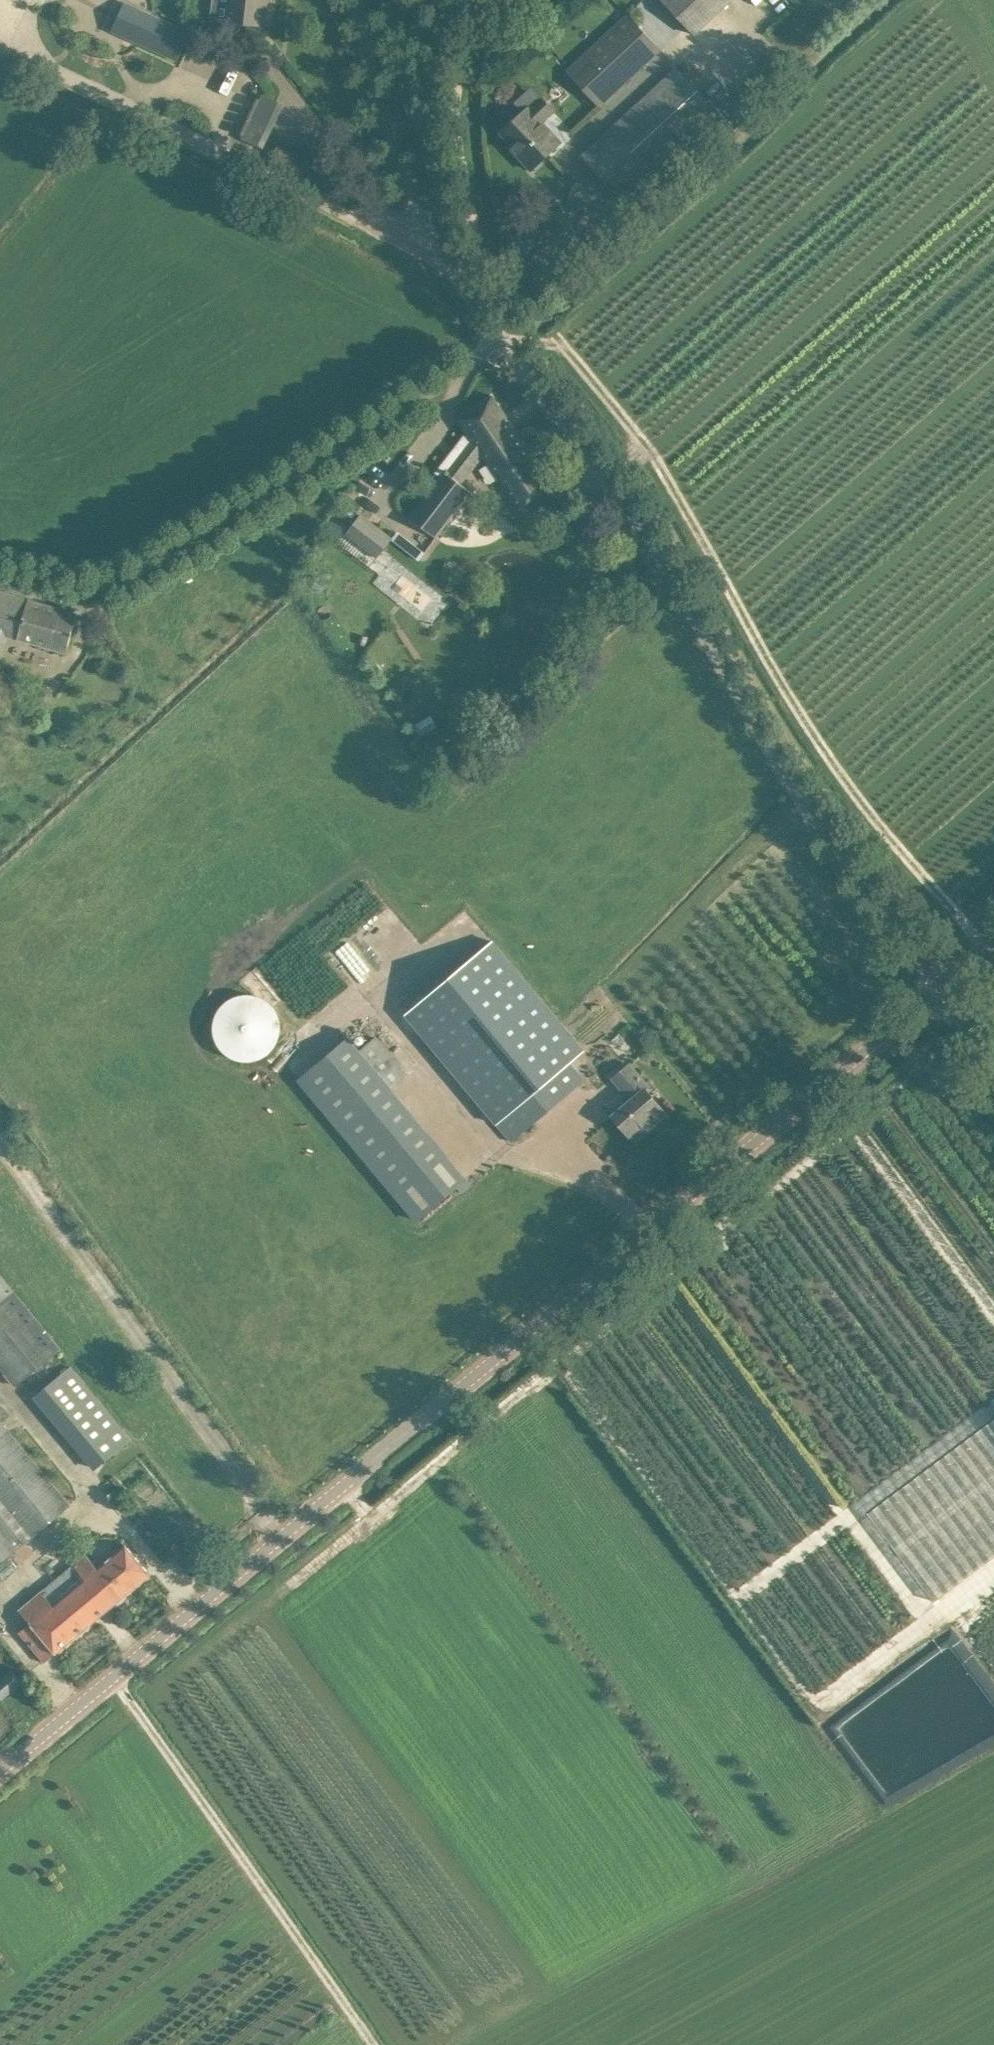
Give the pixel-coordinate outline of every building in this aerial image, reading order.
[(224,20),(264,25),(267,0),(226,0),(224,20)] [(695,34),(731,0),(664,0),(695,34)] [(125,38),(178,61),(191,30),(139,7),(125,38)] [(625,82),(659,49),(627,14),(592,46),(581,56),(567,69),(600,105),(615,92),(625,82)] [(624,201),(638,187),(719,112),(677,67),(582,155),(624,201)] [(259,92),(241,132),(263,142),(281,102),(259,92)] [(551,130),(543,122),(556,109),(542,94),(502,131),(520,151),(518,154),(532,169),(561,142),(561,141),(558,143),(548,132),(551,130)] [(536,499),(553,487),(492,396),(459,418),(468,431),(473,439),(484,455),(520,509),(536,499)] [(436,537),(472,491),(456,479),(461,472),(453,465),(473,439),(468,431),(437,472),(441,474),(409,516),(436,537)] [(369,496),(391,474),(369,453),(347,475),(369,496)] [(361,514),(346,533),(377,557),(392,538),(361,514)] [(9,634),(67,651),(78,614),(0,591),(0,665),(9,634)] [(492,940),(406,1013),(512,1139),(583,1079),(569,1062),(584,1050),(557,1017),(492,940)] [(261,1058),(266,1055),(273,1047),(277,1040),(279,1030),(279,1023),(278,1016),(275,1009),(268,1001),(260,996),(252,994),(244,994),(237,995),(231,998),(221,1005),(217,1010),(214,1019),(213,1025),(213,1031),(215,1039),(218,1045),(221,1050),(226,1054),(233,1059),(239,1061),(245,1061),(254,1060),(261,1058)] [(394,1086),(361,1049),(348,1035),(298,1079),(331,1117),(362,1154),(412,1112),(392,1088),(394,1086)] [(649,1085),(636,1070),(630,1063),(613,1077),(631,1099),(612,1114),(621,1124),(634,1140),(648,1128),(646,1126),(663,1112),(665,1114),(666,1113),(646,1088),(649,1085)] [(466,1178),(466,1177),(446,1153),(396,1195),(416,1219),(466,1178)] [(0,1274),(0,1366),(15,1384),(59,1348),(0,1274)] [(37,1396),(95,1467),(131,1437),(72,1366),(37,1396)] [(933,1600),(993,1554),(993,1418),(868,1512),(933,1600)] [(17,1548),(12,1542),(27,1529),(32,1535),(69,1505),(0,1420),(0,1561),(17,1548)] [(122,1596),(150,1573),(126,1544),(98,1568),(84,1551),(72,1562),(73,1564),(19,1609),(30,1622),(19,1631),(45,1662),(123,1597),(122,1596)] [(12,1669),(0,1679),(0,1695),(2,1698),(22,1681),(12,1669)]
